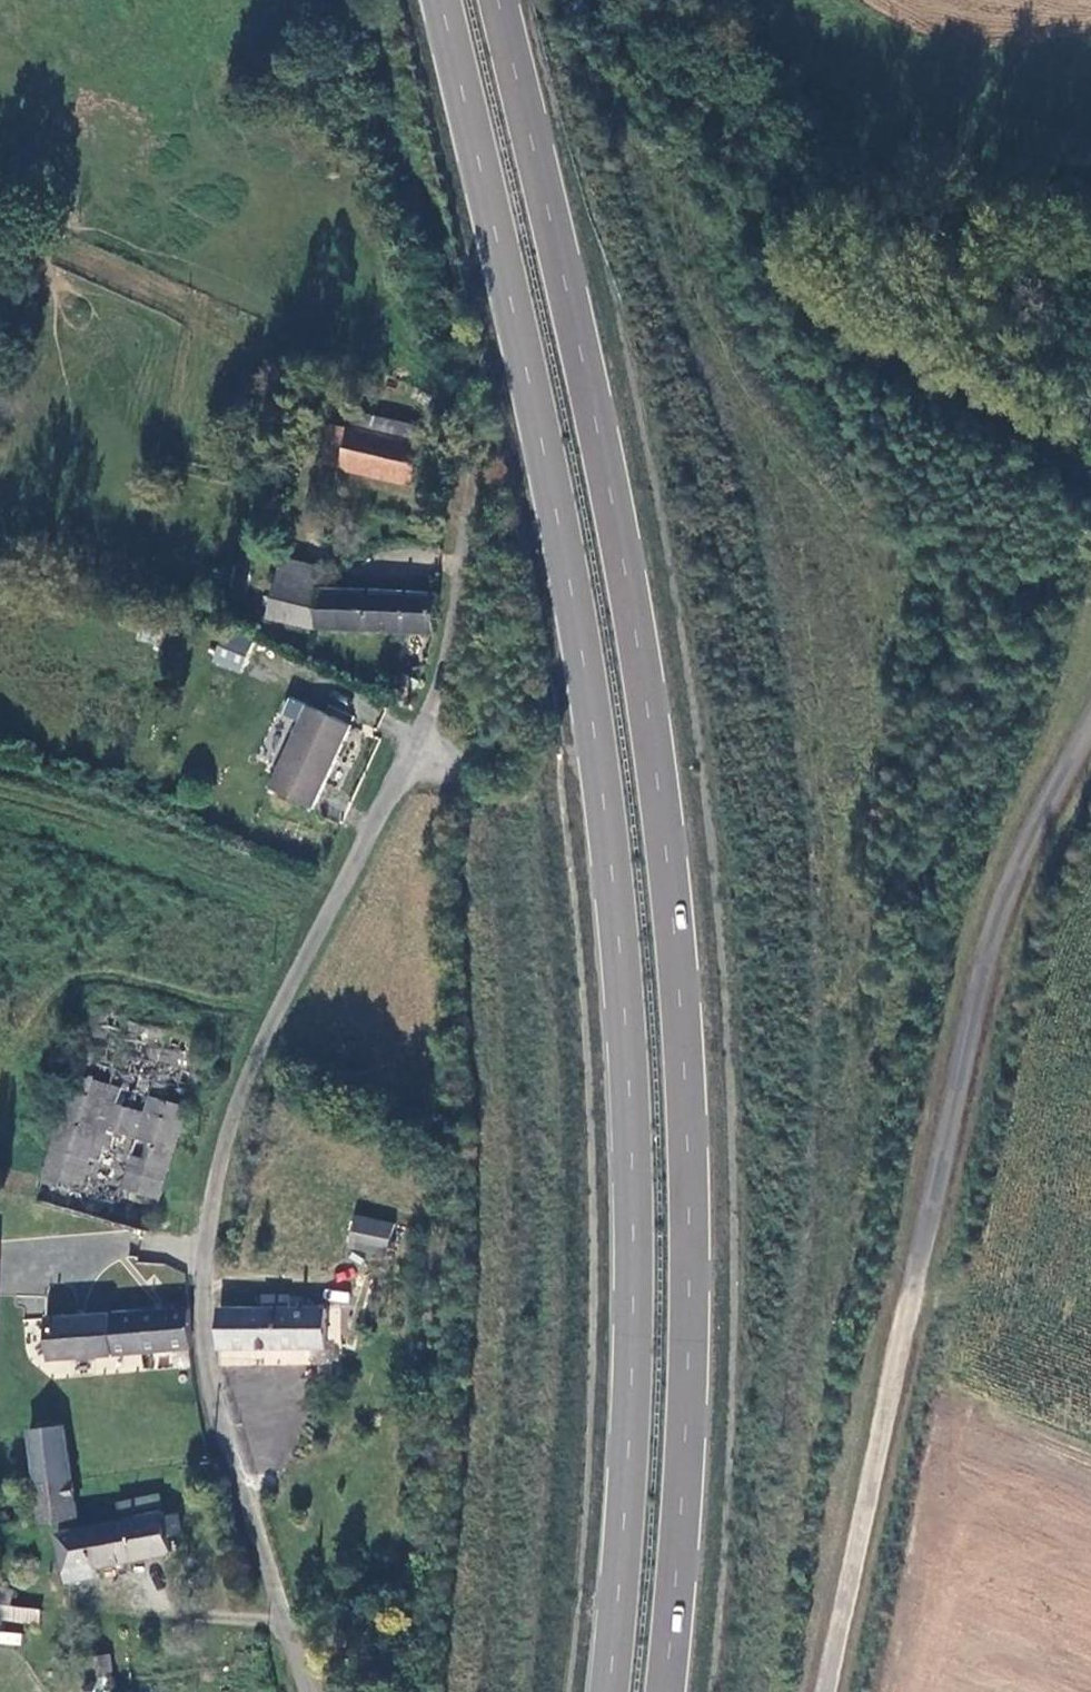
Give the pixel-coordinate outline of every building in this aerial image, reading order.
[(410,485),(420,444),(350,427),(341,469),(410,485)] [(316,629),(320,587),(315,587),(319,571),(280,563),(272,616),(316,629)] [(438,636),(441,596),(320,587),(316,629),(438,636)] [(253,644),(228,629),(204,669),(229,684),(253,644)] [(352,726),(356,715),(325,702),(320,712),(352,726)] [(315,810),(352,726),(320,712),(308,707),(272,792),(315,810)] [(97,995),(31,1190),(144,1228),(210,1033),(97,995)] [(351,1238),(391,1247),(398,1216),(359,1207),(351,1238)] [(221,1347),(328,1350),(329,1313),(292,1312),(293,1298),(268,1297),(268,1317),(223,1315),(221,1347)] [(190,1341),(187,1304),(43,1323),(47,1362),(190,1341)] [(74,1432),(36,1434),(39,1484),(77,1482),(74,1432)] [(79,1513),(77,1482),(39,1484),(42,1516),(79,1513)] [(167,1531),(166,1512),(163,1513),(158,1490),(117,1498),(121,1516),(55,1528),(65,1579),(95,1574),(93,1562),(169,1548),(165,1531),(167,1531)] [(176,1510),(166,1512),(167,1531),(180,1529),(176,1510)] [(38,1624),(40,1608),(1,1605),(0,1617),(0,1620),(38,1624)] [(92,1655),(95,1691),(112,1691),(109,1654),(92,1655)]
